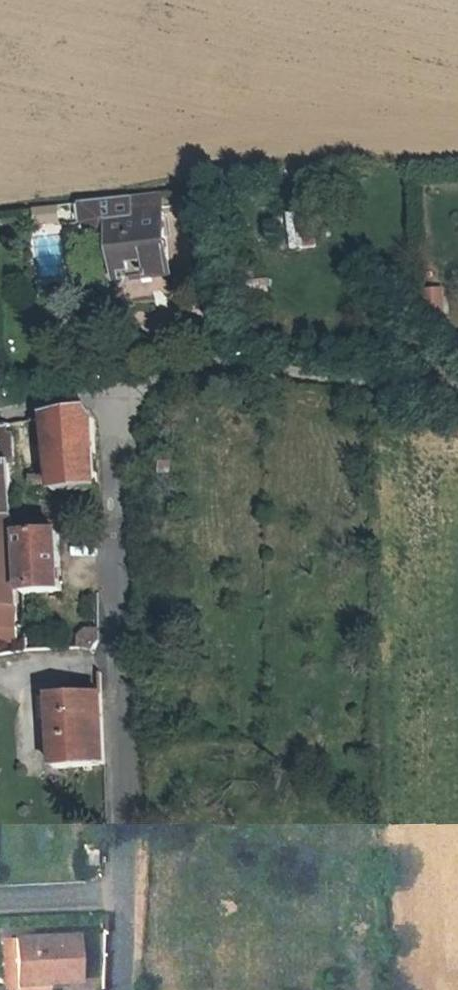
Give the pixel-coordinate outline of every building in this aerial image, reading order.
[(121,246),(124,277),(165,272),(158,212),(155,191),(131,194),(81,201),(84,220),(98,231),(112,229),(114,248),(121,246)] [(114,248),(118,278),(124,277),(121,246),(114,248)] [(428,319),(449,317),(446,288),(426,290),(428,319)] [(38,489),(96,487),(93,415),(86,408),(43,416),(44,470),(37,470),(38,489)] [(7,461),(0,461),(0,518),(9,518),(7,461)] [(13,623),(11,564),(9,518),(0,518),(0,623),(13,623)] [(50,529),(18,532),(22,595),(39,593),(39,596),(48,596),(48,592),(54,591),(50,529)] [(77,647),(92,651),(96,640),(98,637),(97,589),(48,596),(39,596),(22,598),(23,632),(59,629),(81,635),(77,647)] [(14,638),(13,623),(0,623),(0,638),(14,638)] [(47,693),(50,766),(102,765),(99,693),(47,693)] [(13,989),(44,988),(44,982),(74,982),(73,936),(11,936),(13,989)]
